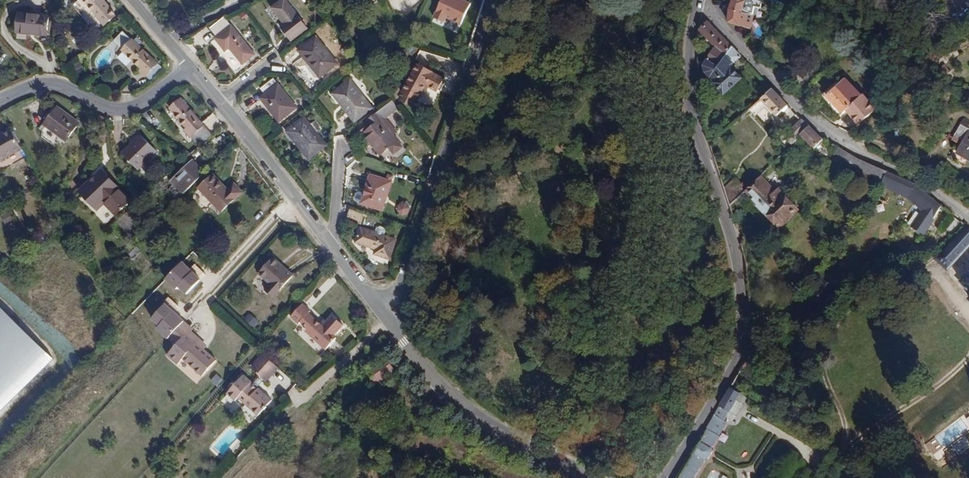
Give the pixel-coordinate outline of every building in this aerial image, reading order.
[(73,5),(79,12),(88,5),(99,18),(97,19),(104,26),(115,16),(113,15),(114,14),(111,10),(109,11),(108,9),(109,9),(102,0),(78,0),(79,1),(73,5)] [(289,42),(306,27),(284,0),(282,0),(271,9),(285,25),(281,29),(287,35),(284,37),(289,42)] [(470,3),(463,0),(440,0),(432,17),(457,29),(470,3)] [(730,9),(729,22),(749,29),(756,7),(762,9),(765,0),(763,0),(732,0),(730,9)] [(18,14),(17,32),(48,35),(49,17),(18,14)] [(230,47),(243,63),(254,54),(223,17),(210,28),(217,36),(215,38),(226,51),(230,47)] [(708,23),(699,32),(716,48),(708,58),(717,67),(708,78),(724,94),(727,92),(740,80),(741,79),(731,69),(731,63),(740,57),(708,23)] [(123,33),(115,41),(124,50),(123,51),(142,68),(140,71),(145,76),(157,64),(138,47),(142,43),(137,38),(133,43),(123,33)] [(298,49),(318,75),(334,63),(314,37),(298,49)] [(717,67),(708,58),(703,65),(703,73),(708,78),(717,67)] [(80,62),(73,65),(79,77),(86,73),(80,62)] [(417,64),(401,93),(417,101),(422,92),(425,93),(428,87),(437,92),(438,90),(440,91),(445,83),(443,81),(444,79),(432,73),(432,72),(417,64)] [(835,83),(821,96),(839,116),(846,110),(860,125),(876,110),(862,94),(860,95),(845,78),(837,85),(835,83)] [(261,96),(279,120),(294,108),(272,79),(260,88),(264,93),(261,96)] [(332,93),(354,120),(370,107),(349,80),(332,93)] [(740,80),(727,92),(736,102),(749,90),(740,80)] [(772,89),(750,109),(757,117),(765,109),(773,118),(787,105),(772,89)] [(191,137),(199,146),(212,135),(182,99),(171,108),(186,127),(185,129),(189,137),(191,137)] [(41,131),(55,141),(60,135),(66,140),(78,124),(58,109),(41,131)] [(372,127),(363,134),(379,155),(388,148),(393,154),(401,148),(391,135),(380,121),(384,118),(378,110),(366,120),(372,127)] [(303,117),(287,130),(309,156),(325,143),(303,117)] [(380,121),(391,135),(396,132),(384,118),(380,121)] [(802,120),(785,137),(792,144),(800,135),(809,127),(802,120)] [(952,140),(961,145),(957,153),(968,159),(968,133),(968,131),(968,129),(960,125),(952,140)] [(809,127),(800,135),(814,148),(822,139),(809,127)] [(21,149),(10,129),(0,135),(0,161),(21,149)] [(123,155),(138,170),(157,151),(142,136),(123,155)] [(838,147),(834,154),(882,180),(888,171),(855,157),(838,147)] [(172,182),(183,194),(204,174),(193,162),(172,182)] [(102,170),(80,191),(98,210),(105,203),(116,215),(130,201),(102,170)] [(916,183),(888,171),(882,180),(880,183),(906,195),(923,207),(916,218),(924,224),(938,204),(916,183)] [(361,202),(381,209),(390,181),(370,174),(361,202)] [(199,189),(222,212),(241,192),(233,184),(227,190),(212,175),(199,189)] [(758,176),(750,184),(755,190),(750,194),(753,197),(746,204),(767,227),(772,223),(778,230),(787,223),(784,220),(795,210),(781,194),(777,197),(758,176)] [(732,178),(723,187),(728,206),(744,191),(732,178)] [(397,203),(398,216),(410,215),(408,202),(397,203)] [(364,212),(350,208),(346,219),(360,223),(364,212)] [(126,214),(117,222),(131,236),(139,228),(126,214)] [(968,245),(968,230),(963,225),(934,259),(947,270),(968,245)] [(359,236),(357,242),(376,250),(375,255),(389,259),(395,240),(384,237),(385,231),(383,227),(380,227),(377,229),(375,233),(362,229),(361,231),(359,230),(357,236),(359,236)] [(267,290),(275,297),(293,275),(273,258),(259,275),(271,285),(267,290)] [(961,282),(968,291),(968,274),(961,282)] [(303,304),(291,317),(298,323),(300,321),(309,328),(306,331),(327,349),(338,337),(335,335),(343,326),(332,316),(323,326),(309,313),(311,311),(303,304)] [(0,309),(0,411),(51,358),(0,309)] [(250,313),(243,319),(253,329),(259,323),(250,313)] [(181,326),(169,338),(177,345),(168,356),(178,365),(184,360),(202,376),(216,361),(203,350),(205,348),(181,326)] [(264,354),(251,367),(260,376),(265,380),(266,381),(278,368),(264,354)] [(740,393),(741,392),(743,388),(738,384),(751,360),(744,357),(742,363),(729,386),(739,392),(740,393)] [(386,359),(368,372),(376,383),(394,370),(386,359)] [(244,376),(227,395),(236,403),(239,400),(258,417),(272,401),(257,388),(252,384),(244,376)] [(252,384),(257,388),(265,380),(260,376),(252,384)] [(717,405),(728,411),(739,392),(729,386),(717,405)] [(722,420),(728,411),(717,405),(712,414),(722,420)] [(709,447),(724,422),(712,414),(697,440),(709,447)] [(709,450),(709,447),(697,440),(690,451),(701,457),(703,458),(705,457),(707,456),(709,454),(709,450)] [(701,457),(690,451),(674,477),(688,477),(701,457)] [(802,475),(788,464),(778,477),(799,477),(802,475)]
